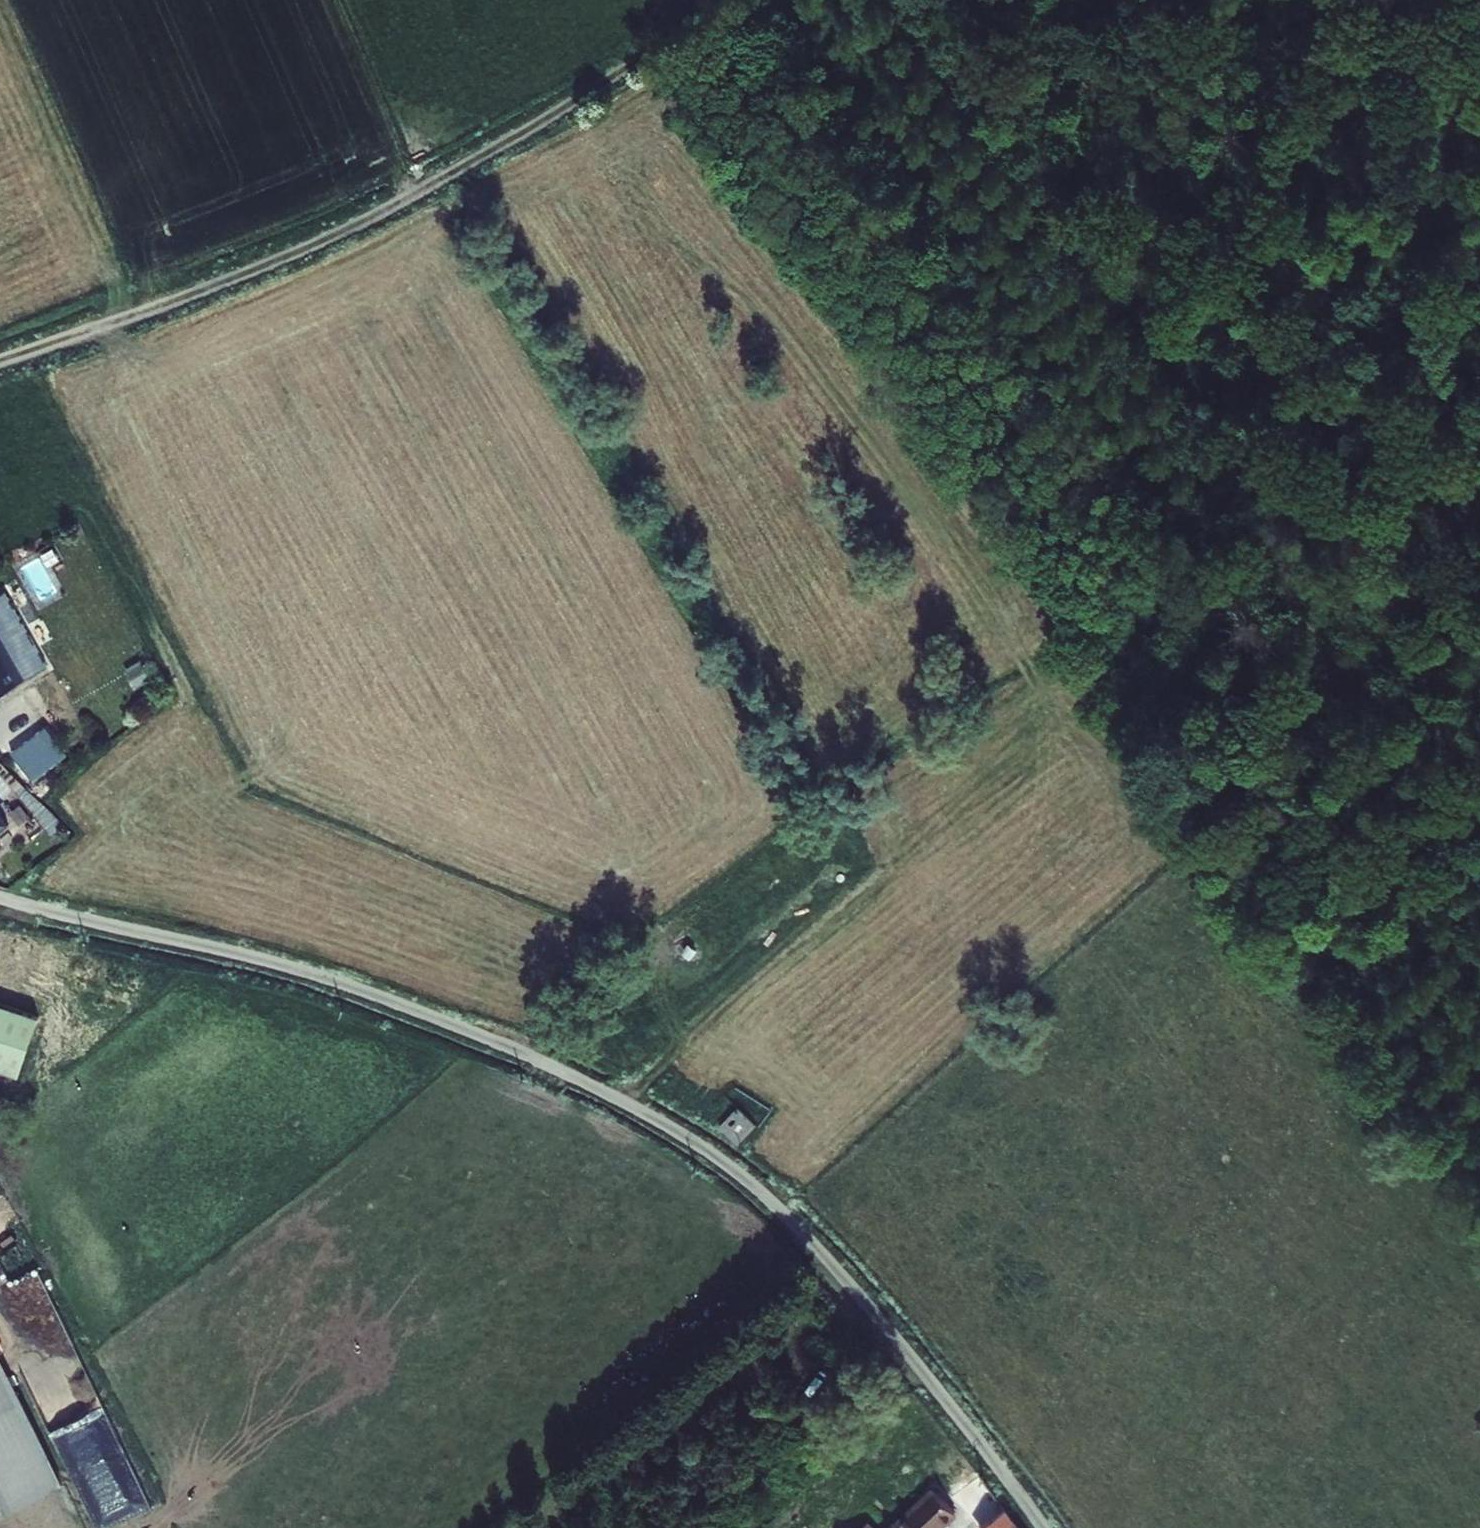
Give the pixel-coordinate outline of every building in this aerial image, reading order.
[(3,595),(0,597),(0,692),(42,672),(33,653),(31,654),(3,595)] [(152,658),(136,666),(145,684),(161,676),(152,658)] [(0,1005),(0,1074),(17,1079),(37,1016),(0,1005)] [(722,1124),(739,1140),(755,1124),(737,1108),(722,1124)] [(74,1486),(0,1333),(0,1522),(74,1486)] [(97,1526),(148,1507),(133,1467),(82,1486),(97,1526)] [(950,1513),(929,1490),(888,1527),(933,1527),(950,1513)]
